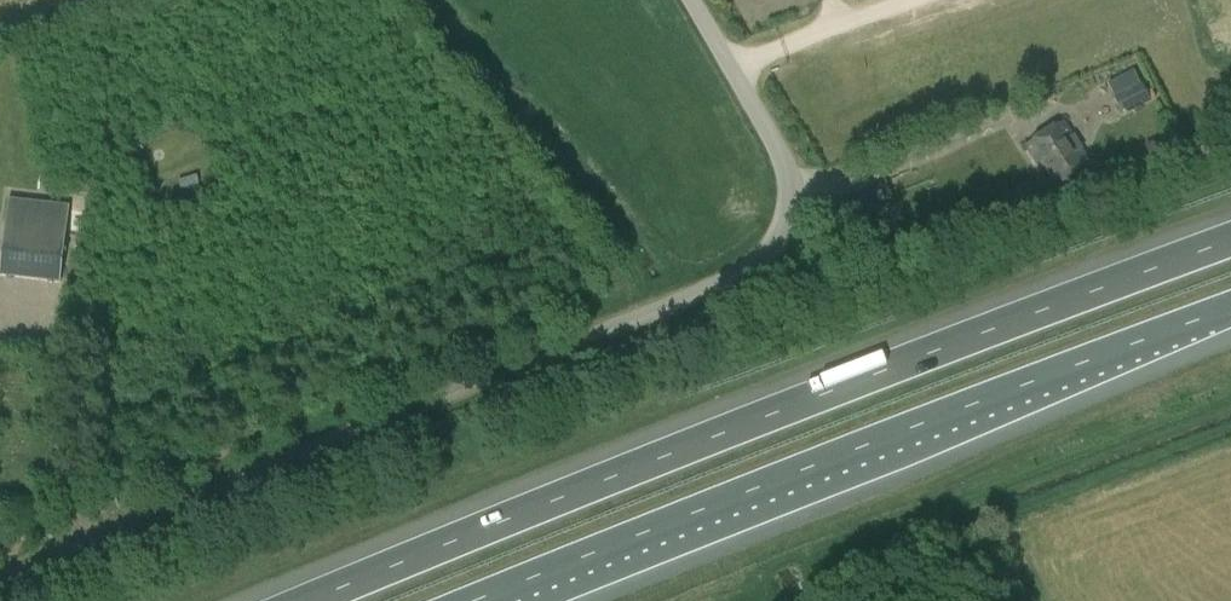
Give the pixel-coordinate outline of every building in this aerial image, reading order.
[(1111,95),(1123,116),(1146,103),(1134,82),(1111,95)] [(1054,189),(1094,169),(1065,124),(1026,144),(1054,189)] [(41,177),(39,191),(51,192),(52,190),(53,178),(41,177)] [(9,198),(0,272),(0,275),(60,283),(68,224),(70,204),(9,198)]
